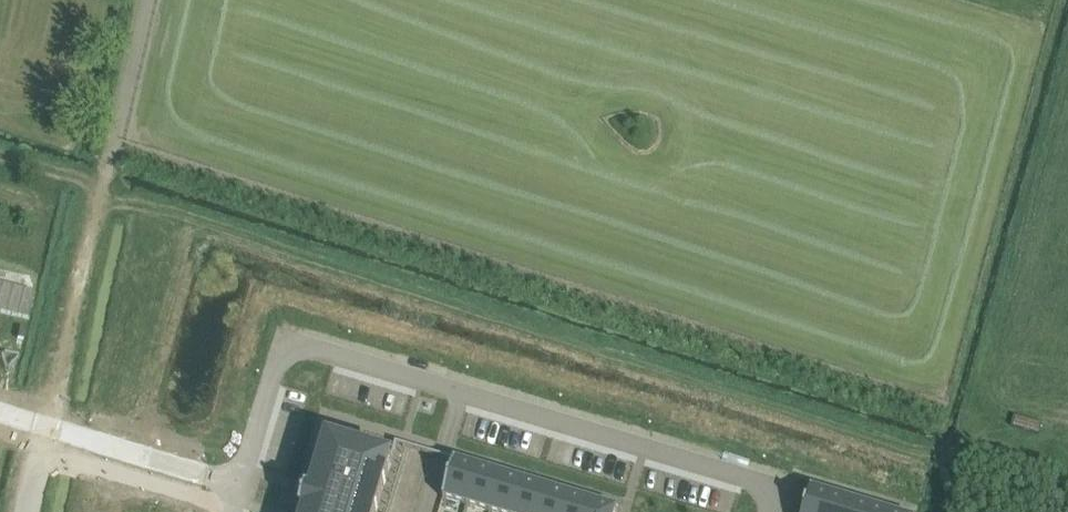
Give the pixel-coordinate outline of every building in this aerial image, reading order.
[(28,319),(35,292),(0,284),(0,312),(28,319)] [(392,460),(391,460),(328,441),(312,494),(307,493),(306,496),(307,496),(303,510),(302,510),(301,511),(376,511),(392,460)] [(455,460),(443,498),(467,506),(478,467),(455,460)] [(467,506),(488,511),(490,511),(501,474),(478,467),(467,506)] [(490,511),(515,511),(524,481),(501,474),(490,511)] [(515,511),(540,511),(547,488),(524,481),(515,511)] [(540,511),(565,511),(570,495),(547,488),(540,511)] [(804,511),(827,511),(832,495),(811,489),(804,511)] [(565,511),(590,511),(593,502),(570,495),(565,511)] [(827,511),(849,511),(853,501),(832,495),(827,511)] [(849,511),(872,511),(873,508),(853,501),(849,511)] [(590,511),(616,511),(617,509),(593,502),(590,511)]
